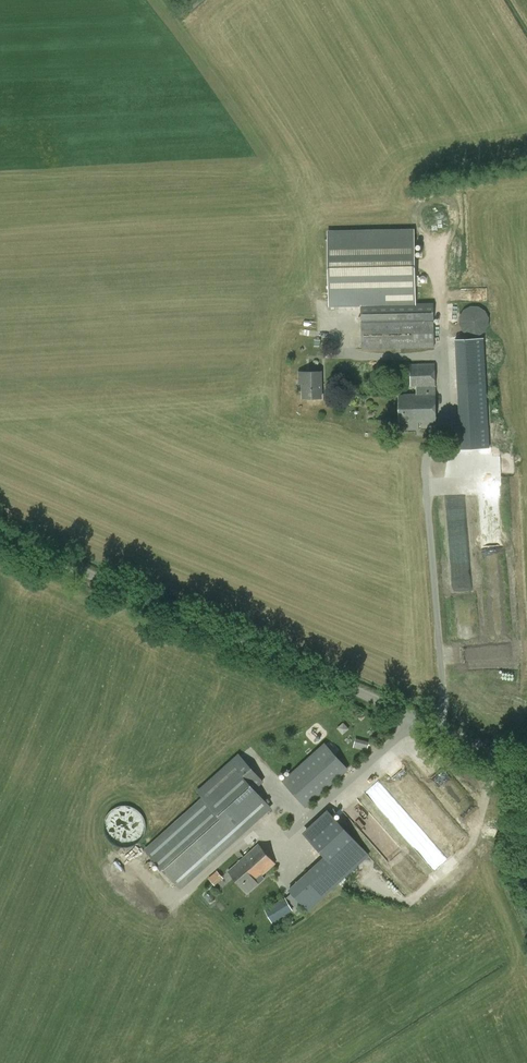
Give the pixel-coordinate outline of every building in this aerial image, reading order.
[(415,303),(415,302),(415,281),(419,281),(419,276),(415,276),(414,231),(328,233),(330,305),(361,304),(415,303)] [(361,321),(434,319),(434,302),(415,302),(415,303),(361,304),(361,321)] [(488,326),(489,321),(488,316),(486,311),(482,308),(477,306),(472,306),(467,308),(463,311),(460,316),(459,321),(460,326),(463,330),(467,334),(472,336),(477,336),(482,334),(486,330),(488,326)] [(361,321),(362,347),(435,345),(434,319),(361,321)] [(472,387),(471,360),(456,360),(458,387),(472,387)] [(373,363),(344,364),(345,385),(374,384),(373,363)] [(416,387),(416,395),(399,395),(399,422),(436,421),(436,394),(436,363),(410,364),(410,387),(416,387)] [(303,398),(322,398),(321,372),(298,372),(299,384),(303,384),(303,398)] [(490,425),(489,386),(461,387),(463,426),(490,425)] [(441,468),(501,467),(500,445),(463,446),(463,453),(441,454),(441,468)] [(344,722),(338,728),(343,735),(350,729),(344,722)] [(369,741),(356,738),(353,747),(367,751),(369,741)] [(347,768),(326,744),(284,782),(305,806),(347,768)] [(204,799),(146,851),(180,888),(271,808),(255,790),(264,782),(241,756),(200,793),(204,799)] [(325,857),(304,875),(323,897),(370,854),(328,809),(303,832),(325,857)] [(247,894),(258,884),(265,878),(263,875),(275,863),(259,844),(228,871),(247,894)] [(217,884),(225,877),(219,869),(210,877),(217,884)] [(304,875),(296,882),(316,904),(323,897),(304,875)] [(288,889),(307,911),(316,904),(296,882),(288,889)] [(272,923),(293,910),(285,897),(265,909),(272,923)]
